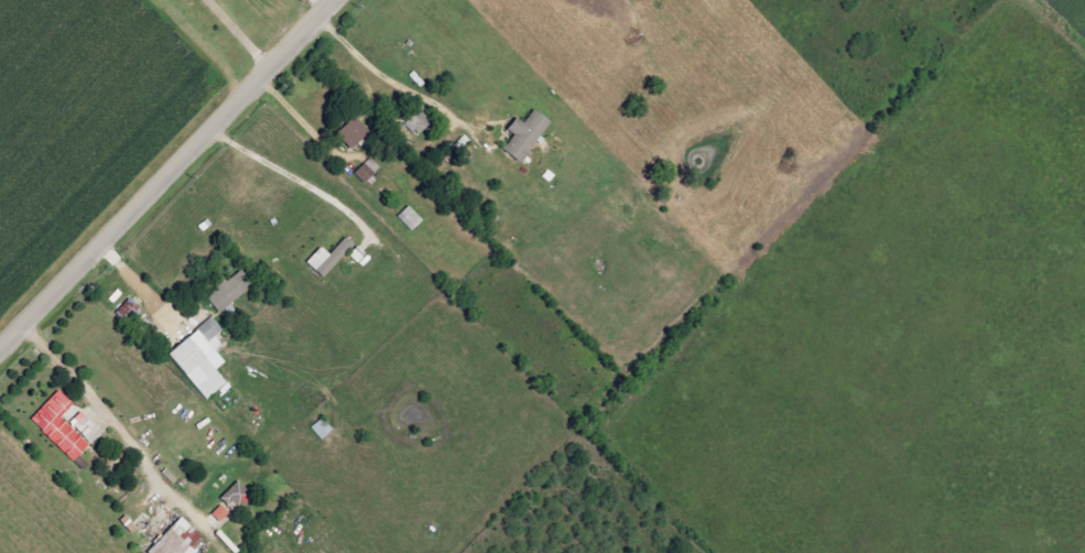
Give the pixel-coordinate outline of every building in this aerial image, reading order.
[(549,122),(533,109),(522,122),(514,116),(505,129),(512,135),(501,150),(517,163),(549,122)] [(329,131),(347,113),(362,129),(345,147),(329,131)] [(353,172),(362,183),(373,173),(364,163),(353,172)] [(423,220),(408,205),(396,217),(411,232),(423,220)] [(319,248),(305,261),(320,277),(353,246),(345,237),(326,255),(319,248)] [(222,276),(212,283),(217,291),(207,297),(216,311),(250,290),(239,272),(225,281),(222,276)] [(160,353),(204,314),(217,329),(210,334),(216,340),(206,349),(215,360),(207,368),(219,381),(199,399),(160,353)] [(29,419),(71,461),(87,445),(60,417),(72,404),(58,390),(29,419)] [(68,424),(90,444),(101,432),(79,412),(68,424)] [(318,439),(332,433),(324,418),(311,425),(318,439)] [(235,513),(249,497),(233,483),(219,499),(235,513)] [(228,514),(220,505),(211,514),(219,522),(228,514)] [(146,552),(195,552),(189,548),(200,537),(178,516),(145,552),(146,552)]
